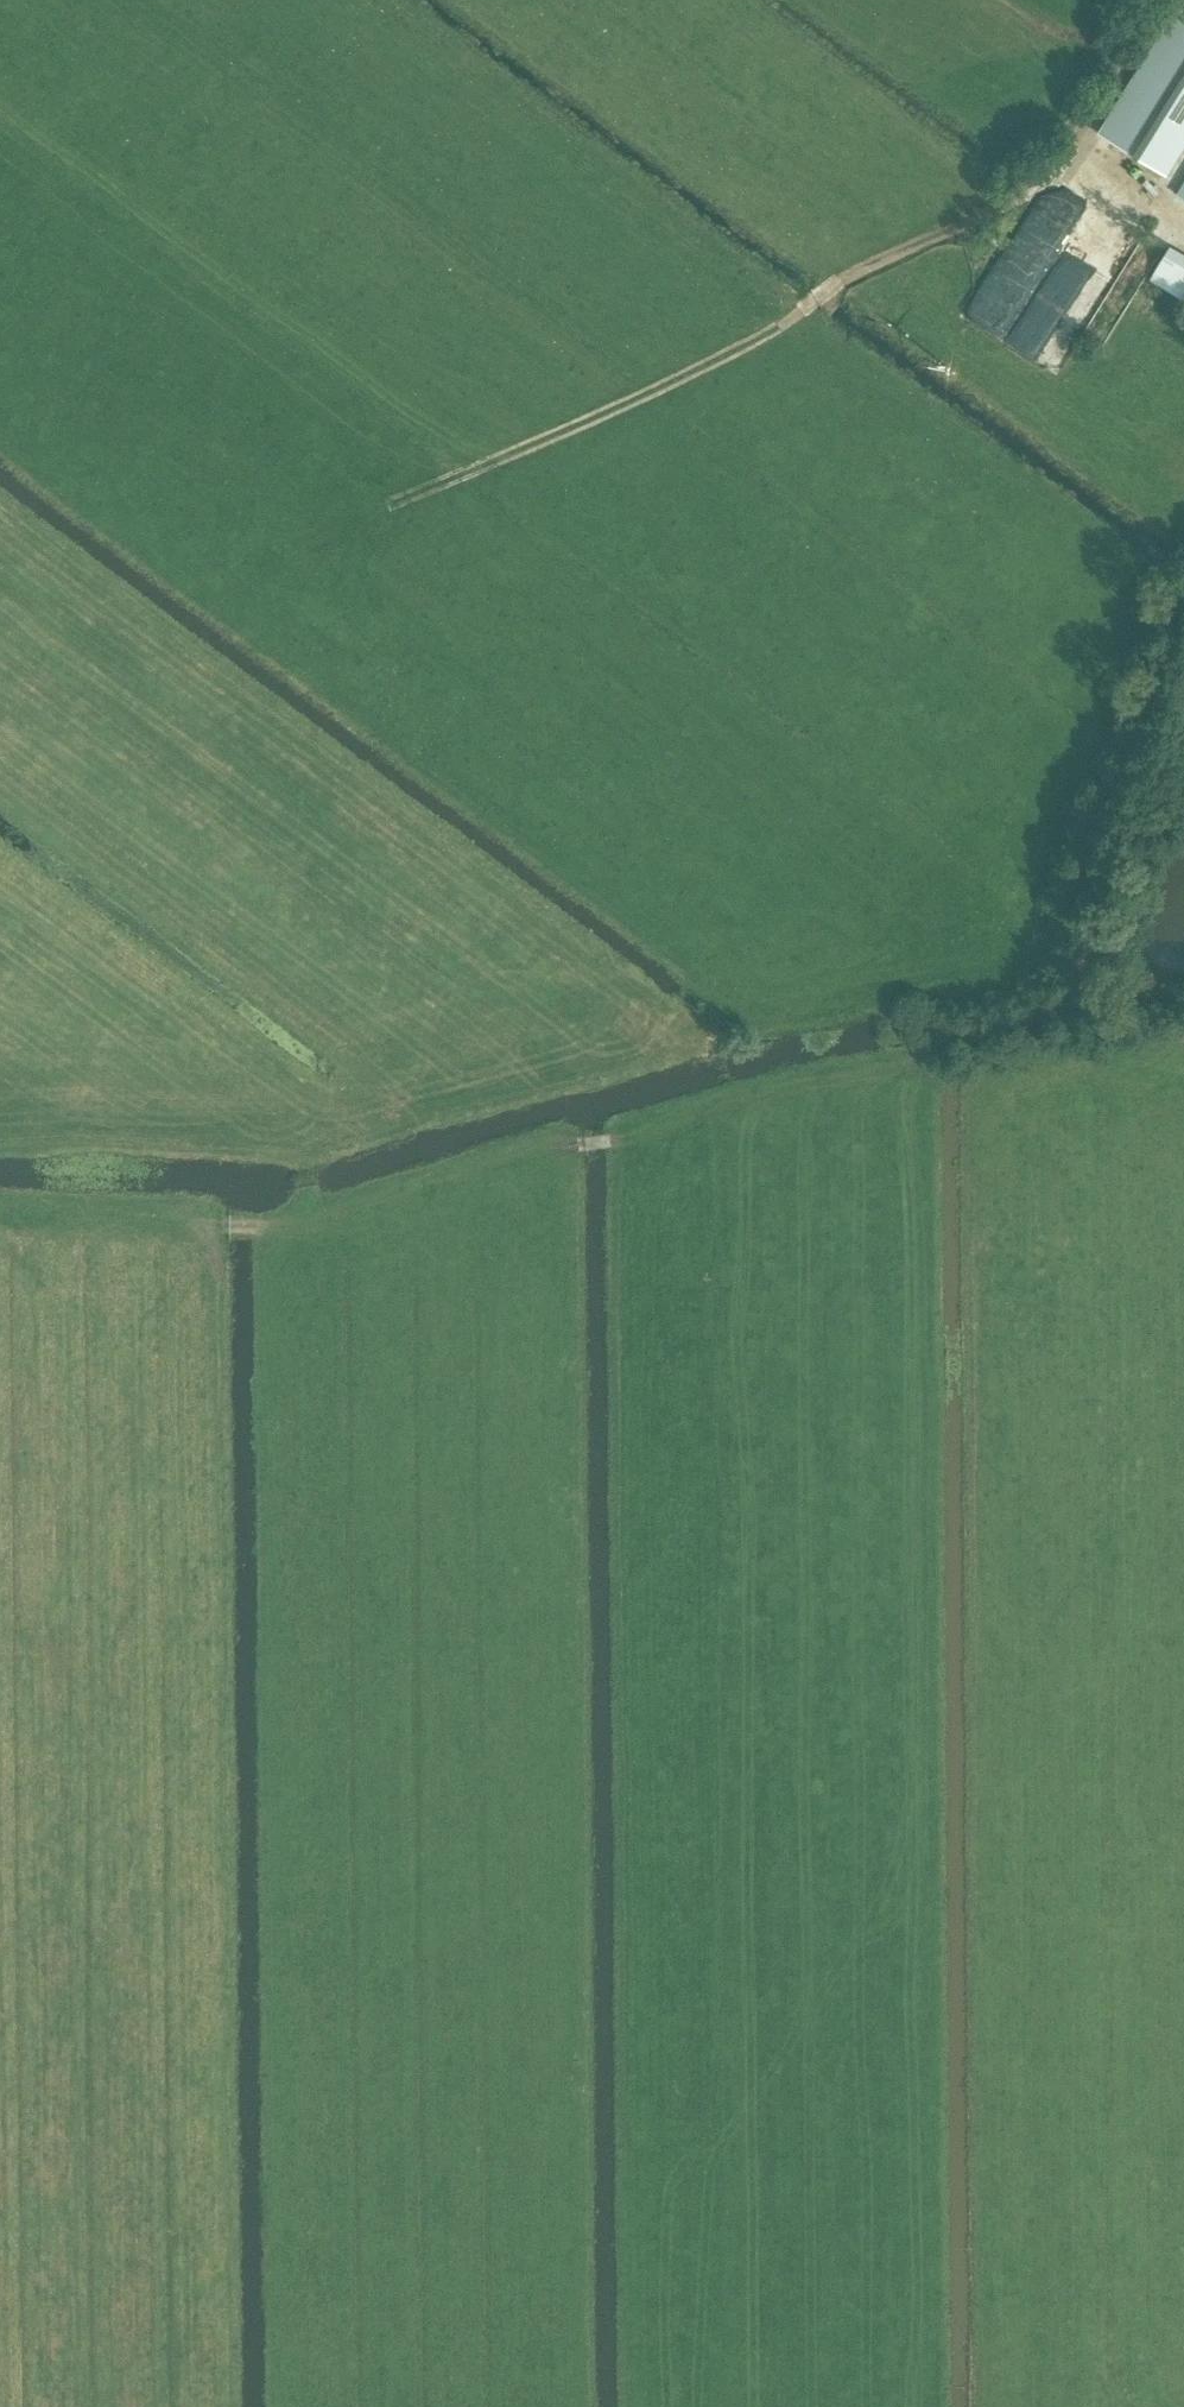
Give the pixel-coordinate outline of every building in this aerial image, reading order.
[(1183,150),(1183,5),(1104,135),(1169,175),(1183,150)]
